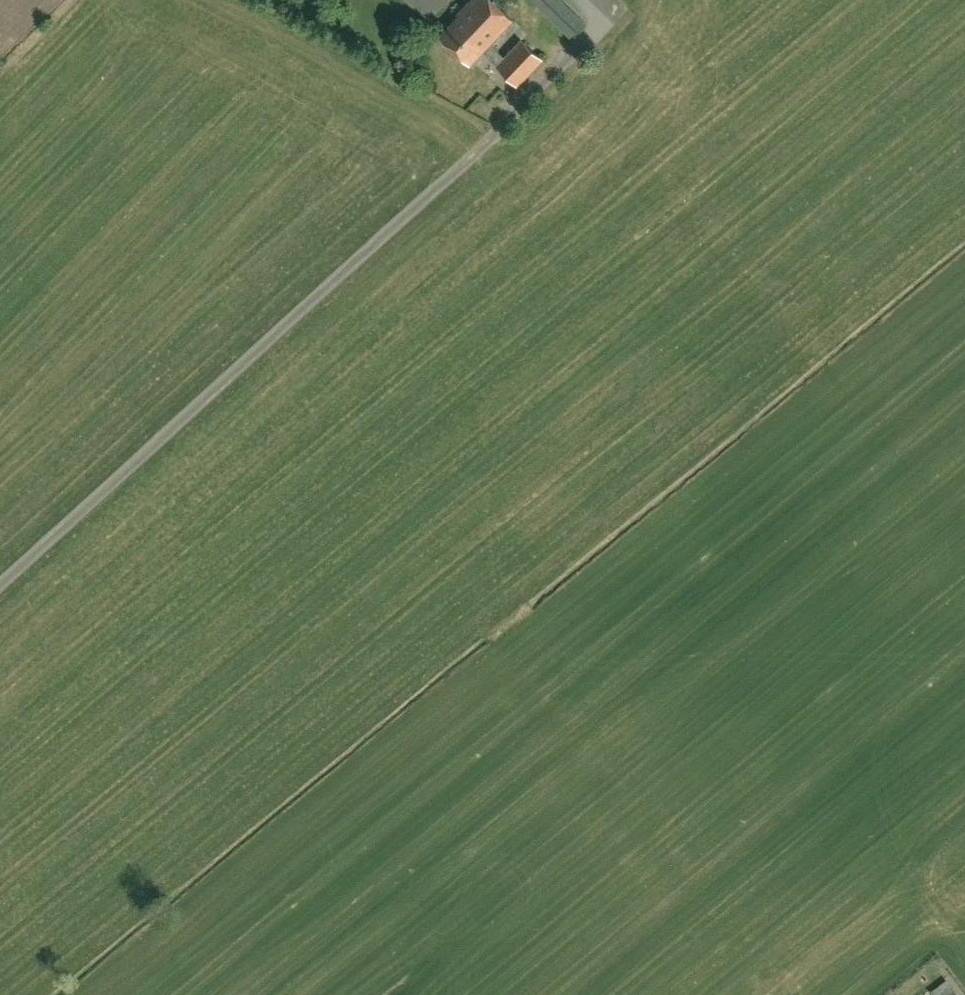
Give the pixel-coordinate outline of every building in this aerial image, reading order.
[(489,44),(512,20),(490,0),(472,0),(457,16),(458,17),(439,38),(469,66),(481,52),(518,86),(542,59),(522,40),(505,58),(489,44)] [(562,0),(531,0),(570,38),(585,23),(562,0)] [(932,994),(957,994),(953,990),(945,980),(929,992),(932,994)]
